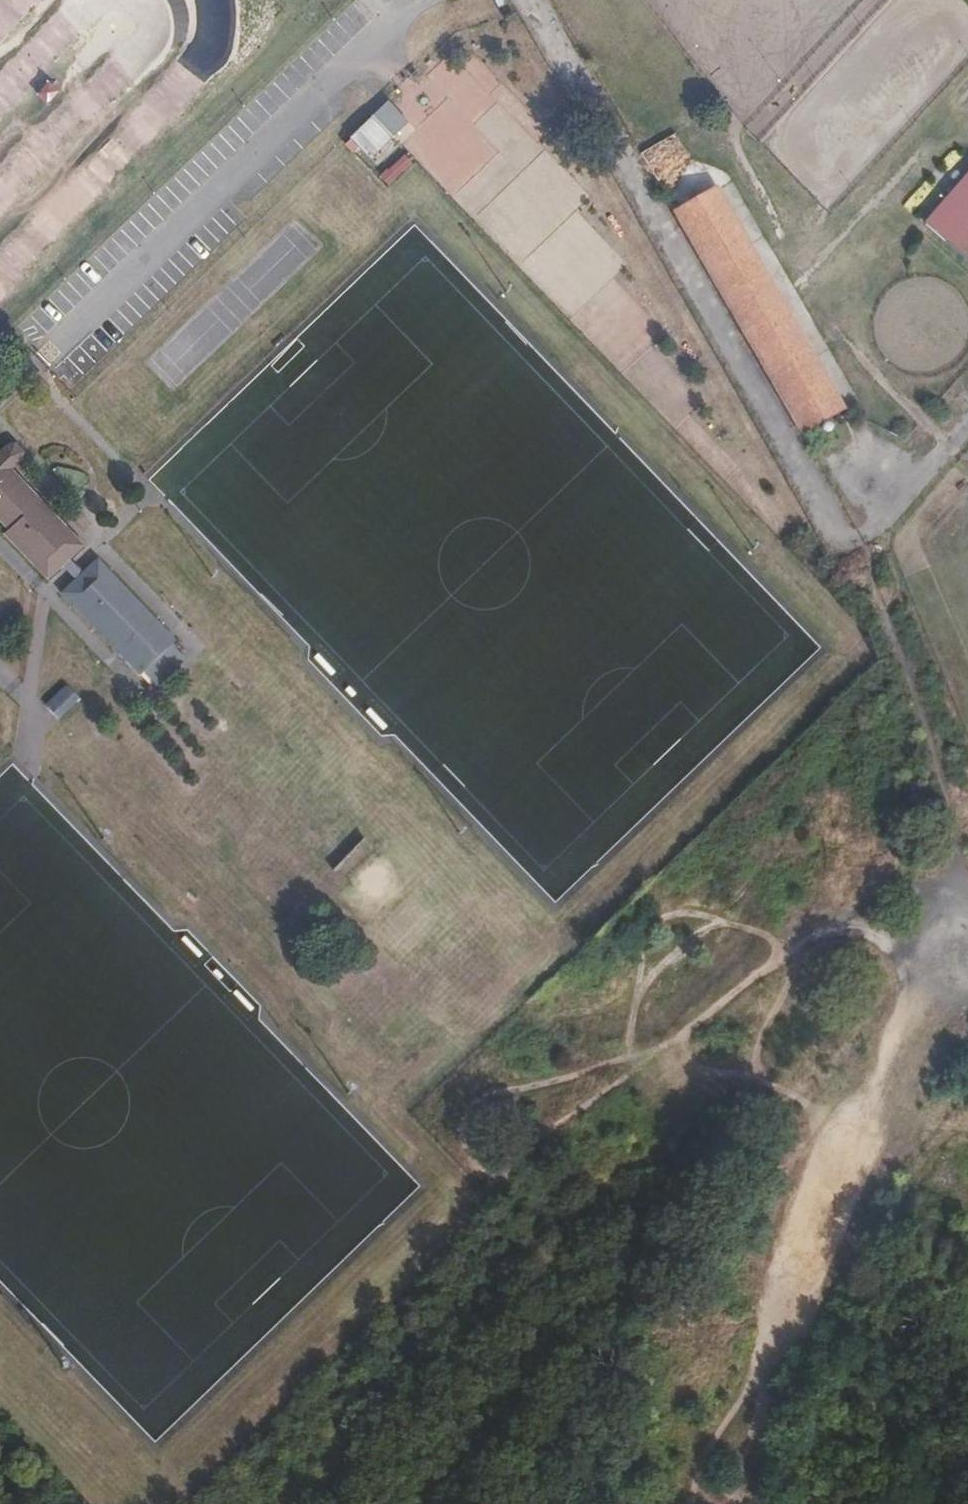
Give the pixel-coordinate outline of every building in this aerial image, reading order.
[(50,82),(34,97),(46,109),(62,94),(50,82)] [(387,102),(371,117),(391,137),(407,122),(387,102)] [(371,117),(351,138),(371,158),(391,137),(371,117)] [(387,185),(411,165),(403,155),(378,175),(387,185)] [(675,212),(802,433),(844,409),(715,189),(708,193),(675,212)] [(944,242),(967,262),(967,214),(944,242)] [(15,289),(0,277),(0,306),(15,289)] [(8,527),(4,531),(48,578),(60,566),(71,556),(84,544),(12,468),(22,458),(23,449),(15,442),(7,444),(0,451),(0,519),(8,527)] [(71,556),(60,566),(75,581),(86,571),(71,556)] [(177,642),(98,559),(86,571),(75,581),(62,593),(142,676),(177,642)] [(64,686),(43,704),(54,717),(75,699),(64,686)]
